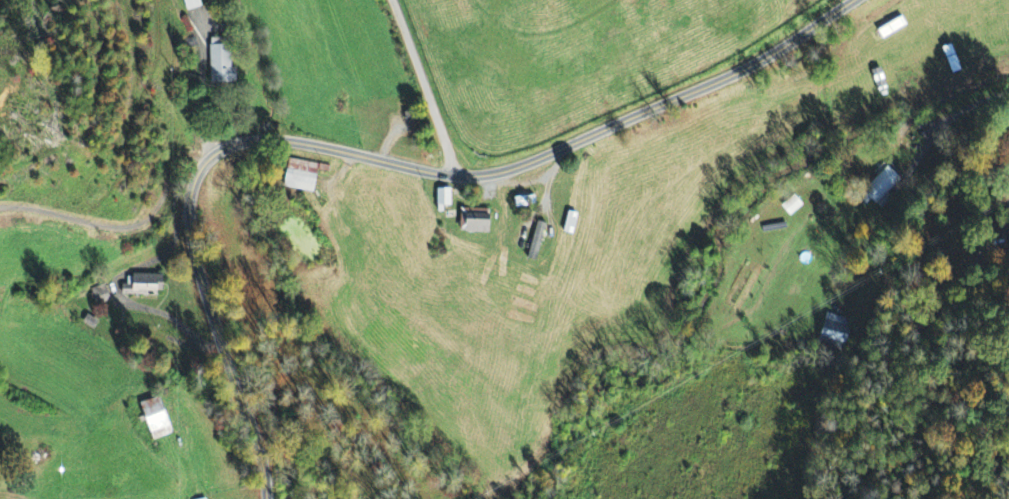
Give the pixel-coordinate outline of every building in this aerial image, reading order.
[(189,12),(203,7),(201,0),(184,0),(189,12)] [(237,69),(232,69),(231,39),(210,40),(211,84),(237,83),(237,69)] [(877,205),(901,180),(889,167),(864,193),(877,205)] [(453,190),(441,190),(442,207),(454,207),(453,190)] [(785,217),(800,206),(792,196),(777,206),(785,217)] [(495,210),(463,209),(462,233),(494,234),(495,210)] [(123,294),(166,295),(166,276),(129,275),(129,286),(124,285),(123,294)] [(95,306),(112,301),(108,285),(91,290),(95,306)] [(850,319),(826,315),(822,340),(846,343),(850,319)] [(144,403),(154,441),(175,435),(165,398),(144,403)]
